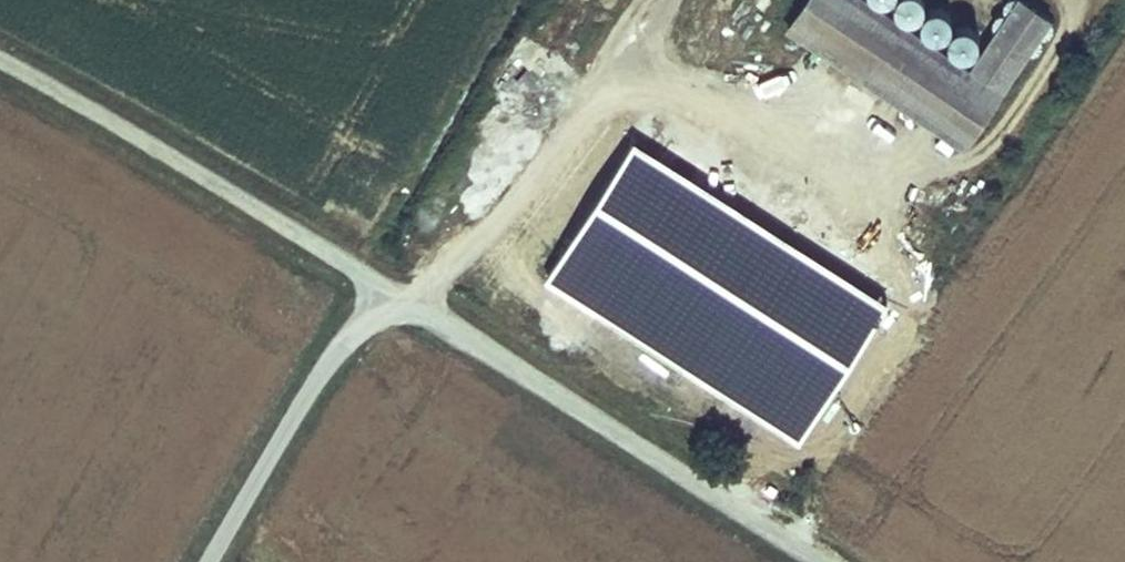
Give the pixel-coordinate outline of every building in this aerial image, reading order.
[(810,0),(807,0),(789,29),(961,142),(988,106),(810,0)] [(868,0),(810,0),(988,106),(1026,49),(1035,52),(1050,19),(1025,0),(1004,0),(990,22),(997,28),(968,67),(868,0)] [(850,83),(840,102),(866,116),(876,97),(850,83)] [(713,172),(670,139),(551,302),(594,332),(713,172)] [(845,231),(833,243),(856,266),(868,253),(845,231)]
